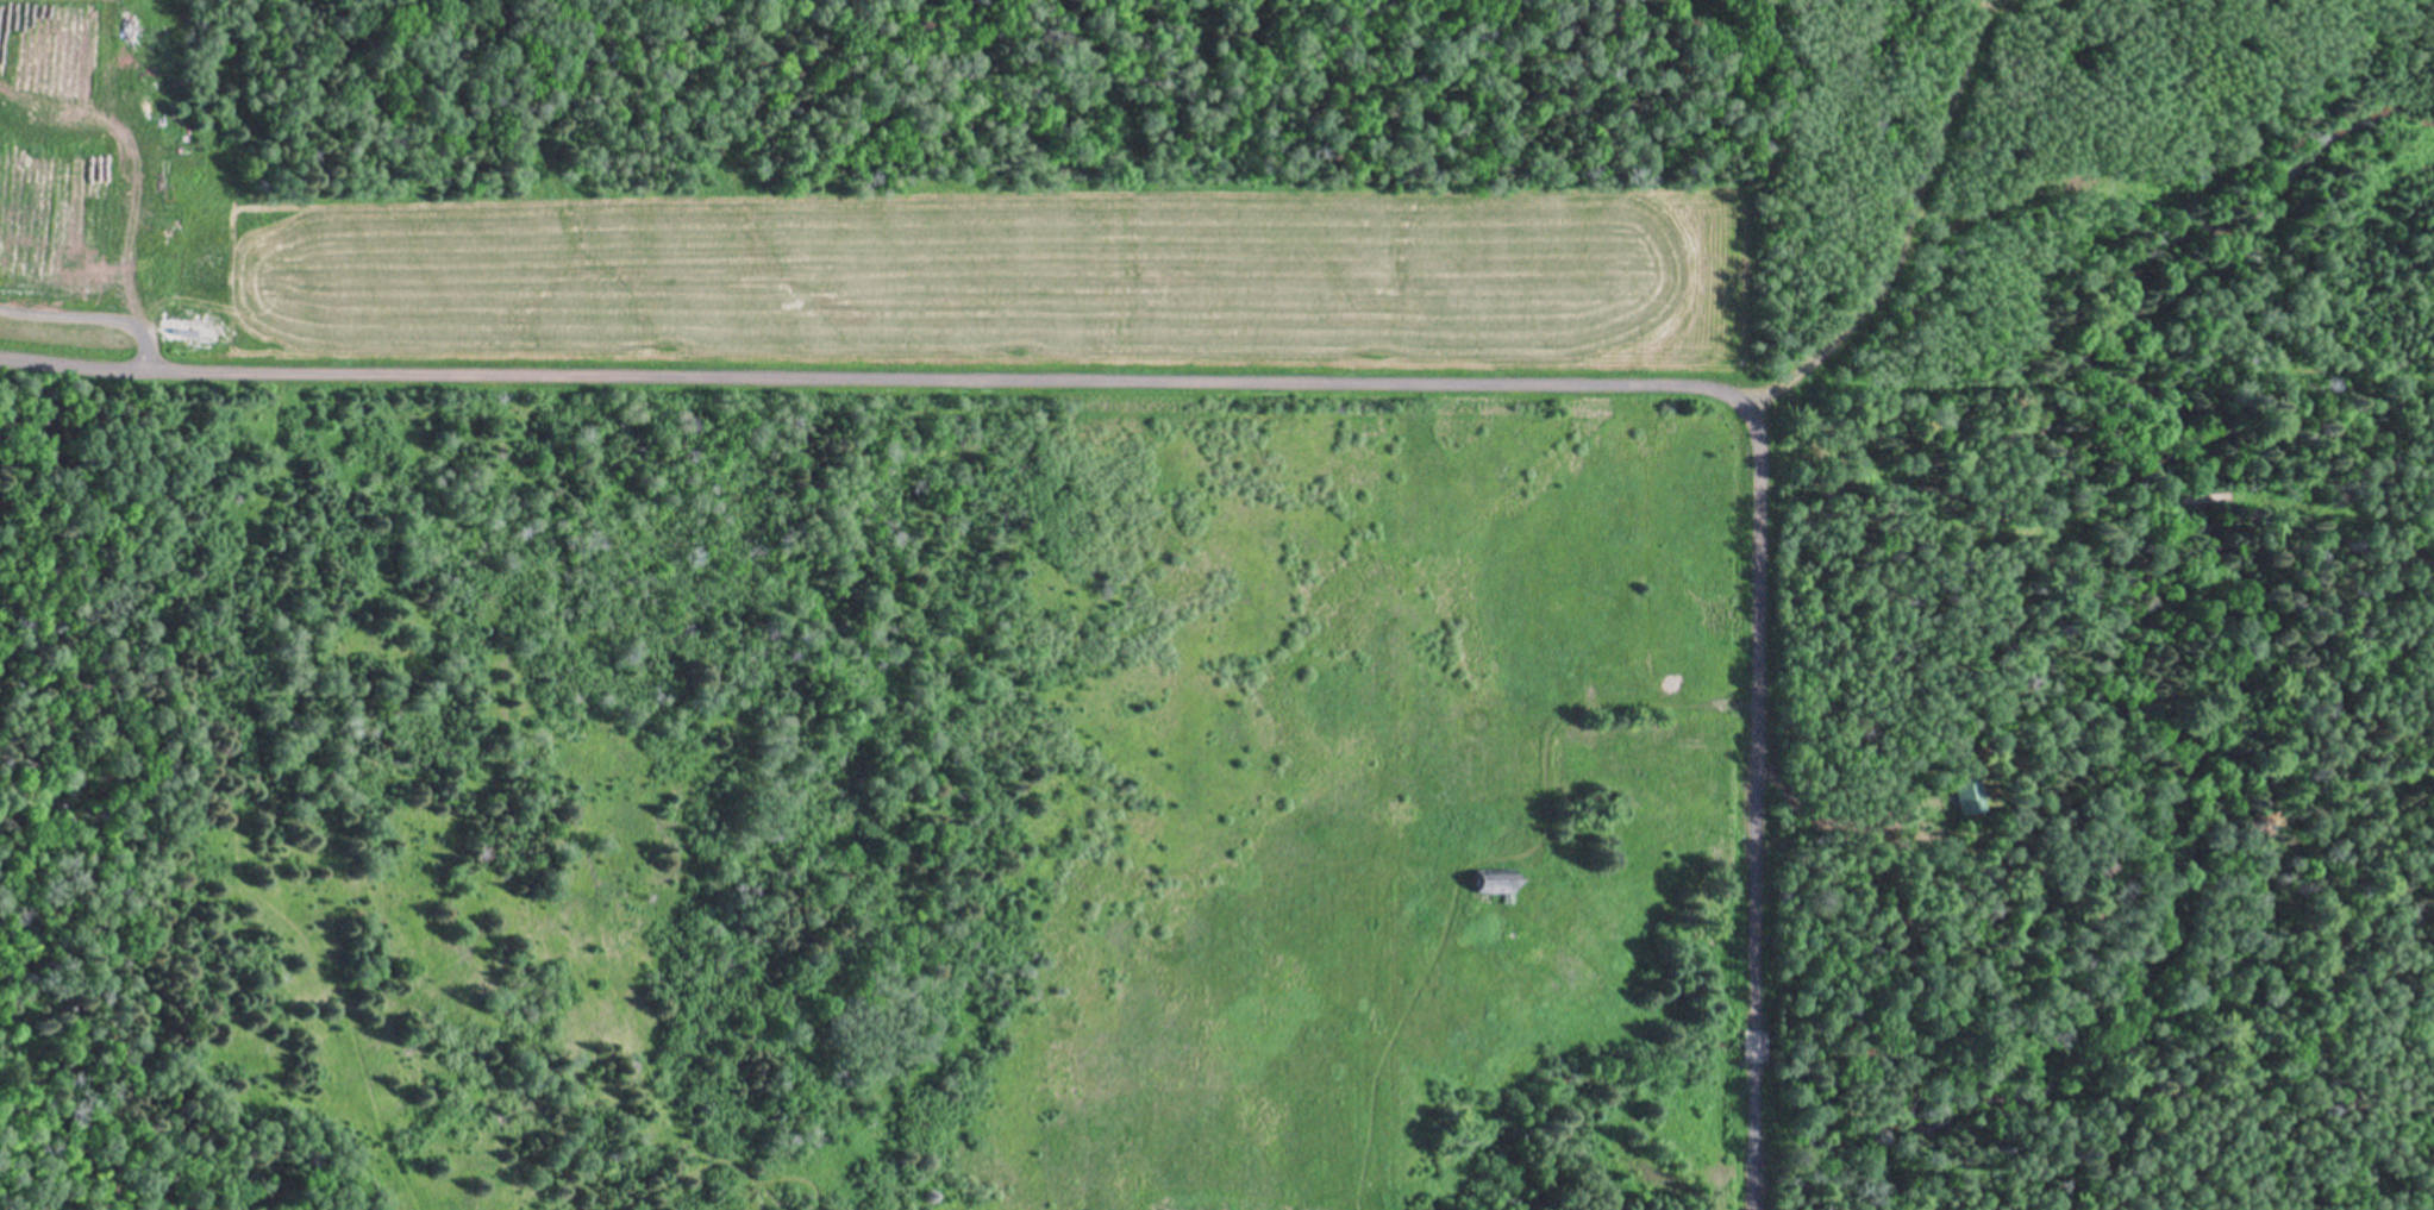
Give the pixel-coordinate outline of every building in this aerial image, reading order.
[(1952,778),(1977,773),(1983,807),(1958,811),(1952,778)] [(1478,893),(1529,893),(1529,873),(1478,873),(1478,893)]
